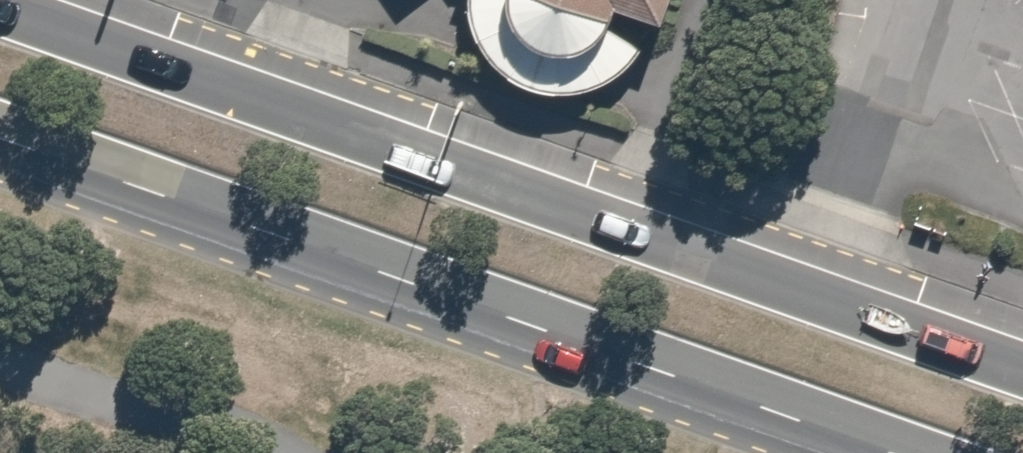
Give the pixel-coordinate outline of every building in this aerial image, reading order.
[(473,11),(476,28),(481,42),(487,51),(496,63),(508,74),(520,83),(533,89),(552,94),(568,94),(585,92),(601,87),(613,81),(630,68),(639,58),(644,49),(610,29),(621,9),(667,23),(675,0),(473,0),(473,11)]
